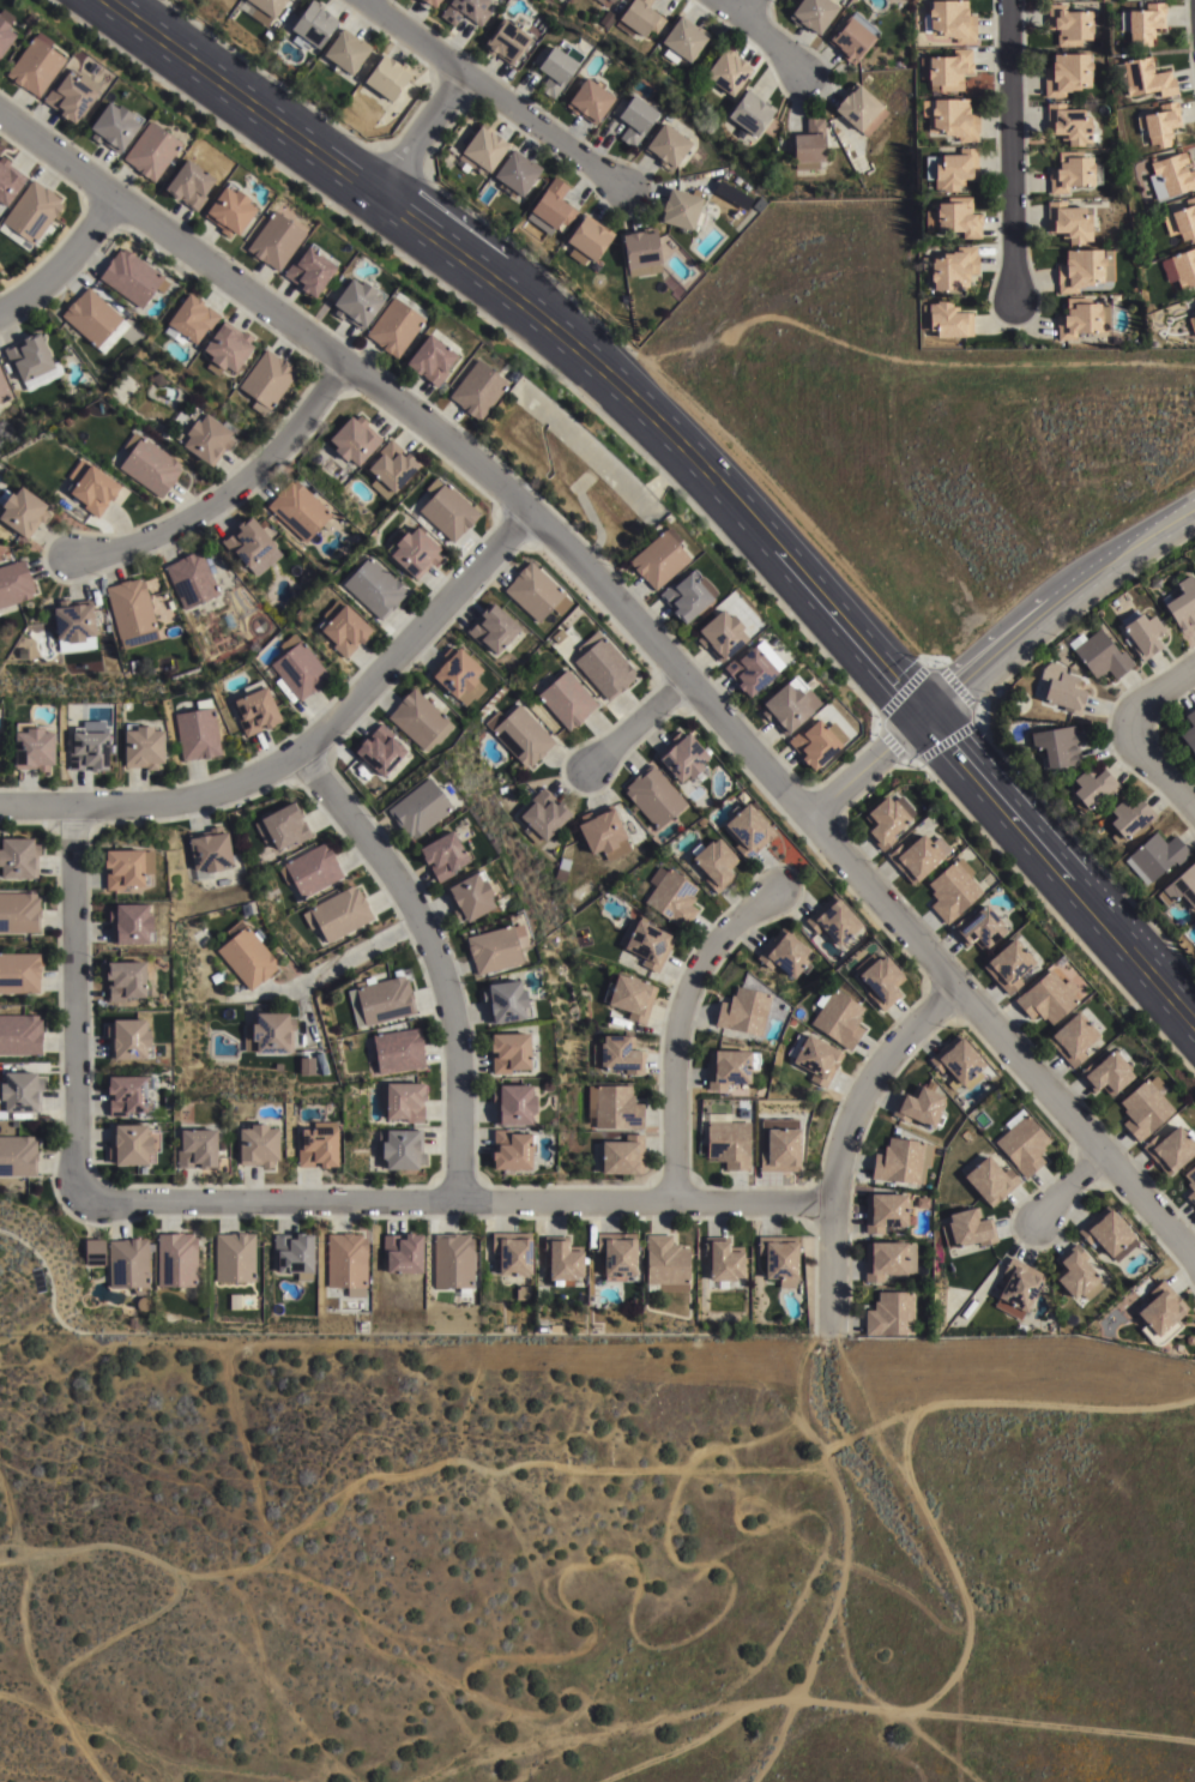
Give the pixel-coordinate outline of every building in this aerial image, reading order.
[(240,1),(241,0),(242,1),(243,0),(288,0),(271,22),(271,20),(265,28),(240,7),(240,1)] [(434,11),(419,0),(442,0),(434,11)] [(451,4),(453,0),(487,0),(490,2),(485,10),(490,13),(479,28),(461,16),(453,28),(439,18),(449,2),(451,4)] [(608,8),(596,0),(616,0),(612,5),(611,4),(608,8)] [(616,25),(634,0),(654,0),(648,8),(650,8),(650,10),(665,22),(656,35),(650,31),(644,40),(634,32),(632,37),(616,25)] [(789,19),(802,0),(824,0),(838,10),(819,37),(807,30),(799,25),(798,28),(792,23),(792,22),(789,19)] [(976,44),(955,44),(955,41),(941,41),(941,35),(930,35),(930,26),(925,26),(925,17),(928,17),(928,2),(967,2),(967,16),(976,16),(976,44)] [(1128,31),(1119,31),(1119,13),(1145,13),(1145,4),(1165,4),(1165,16),(1164,16),(1164,29),(1160,29),(1160,31),(1153,31),(1153,41),(1151,41),(1151,48),(1136,48),(1136,43),(1129,43),(1129,35),(1128,35),(1128,31)] [(308,5),(319,12),(319,11),(321,12),(333,19),(332,20),(337,23),(318,52),(289,32),(308,5)] [(1066,6),(1066,12),(1091,12),(1091,36),(1090,36),(1090,43),(1080,43),(1080,47),(1056,47),(1056,31),(1045,31),(1045,19),(1046,19),(1046,6),(1066,6)] [(16,37),(0,60),(0,13),(2,10),(16,19),(10,28),(7,31),(16,37)] [(598,23),(608,11),(616,17),(608,29),(598,23)] [(855,11),(882,34),(853,67),(850,64),(849,65),(841,58),(843,56),(827,43),(849,18),(855,11)] [(30,14),(36,19),(30,26),(24,22),(30,14)] [(671,50),(668,55),(662,52),(665,47),(662,44),(680,19),(683,22),(684,20),(694,28),(694,29),(698,32),(700,28),(711,36),(707,40),(708,41),(690,66),(671,50)] [(512,26),(515,23),(521,28),(518,31),(531,41),(512,67),(495,55),(494,58),(482,49),(502,20),(512,26)] [(38,100),(20,88),(19,88),(12,83),(13,82),(6,77),(34,37),(35,37),(38,32),(53,42),(49,48),(66,60),(38,100)] [(340,32),(343,35),(344,34),(354,41),(354,42),(358,46),(362,41),(372,49),(350,78),(322,58),(340,32)] [(565,56),(571,48),(584,58),(578,66),(579,66),(554,101),(539,91),(548,79),(537,71),(530,65),(541,50),(545,54),(550,48),(551,49),(553,48),(565,56)] [(726,48),(737,55),(735,59),(738,61),(740,60),(749,67),(749,68),(754,72),(734,100),(705,79),(726,48)] [(929,92),(929,82),(928,82),(928,73),(921,73),(921,62),(927,62),(927,58),(933,58),(933,56),(936,56),(936,58),(953,58),(953,50),(971,50),(972,64),(973,64),(973,76),(964,76),(964,92),(929,92)] [(382,56),(388,61),(388,60),(399,67),(399,68),(400,70),(403,66),(412,73),(392,104),(363,85),(382,56)] [(1043,71),(1050,71),(1050,65),(1052,65),(1052,56),(1087,56),(1087,64),(1090,66),(1090,72),(1090,73),(1090,88),(1078,88),(1078,92),(1069,92),(1069,95),(1064,95),(1064,98),(1043,98),(1043,71)] [(1124,86),(1118,88),(1113,65),(1151,56),(1152,66),(1151,66),(1152,74),(1170,71),(1171,78),(1173,78),(1177,96),(1159,100),(1158,91),(1127,98),(1124,86)] [(74,128),(60,118),(62,113),(58,109),(56,112),(42,102),(53,88),(58,90),(67,76),(68,76),(71,71),(78,76),(76,80),(97,96),(74,128)] [(595,86),(598,82),(605,86),(602,91),(615,101),(596,127),(578,115),(577,116),(566,109),(586,80),(595,86)] [(887,115),(865,139),(861,134),(859,136),(834,113),(838,108),(837,108),(845,98),(846,98),(849,95),(846,92),(855,84),(882,109),(881,110),(887,115)] [(747,95),(758,103),(759,102),(762,106),(765,102),(777,110),(774,114),(775,115),(758,140),(729,120),(747,95)] [(659,115),(642,139),(641,138),(634,150),(620,139),(628,128),(610,115),(621,100),(629,104),(634,97),(659,115)] [(968,101),(968,115),(979,115),(979,134),(977,134),(978,143),(958,144),(958,140),(953,140),(953,138),(943,139),(943,134),(928,134),(928,118),(922,118),(922,102),(968,101)] [(1145,136),(1139,137),(1135,120),(1160,114),(1158,106),(1176,102),(1181,127),(1177,128),(1177,130),(1170,131),(1171,140),(1170,142),(1171,148),(1157,150),(1155,146),(1149,148),(1147,139),(1146,139),(1145,136)] [(109,104),(117,112),(120,108),(133,118),(134,115),(143,121),(139,127),(141,128),(122,155),(103,142),(99,145),(91,139),(93,134),(90,132),(109,104)] [(1046,106),(1064,106),(1064,113),(1084,113),(1084,119),(1090,119),(1090,145),(1082,145),(1082,149),(1067,149),(1067,143),(1060,143),(1060,138),(1051,138),(1051,136),(1046,136),(1046,106)] [(825,164),(819,164),(819,170),(795,170),(795,165),(793,165),(793,153),(785,155),(785,137),(793,137),(793,138),(805,138),(805,120),(817,120),(823,120),(825,164)] [(150,122),(182,144),(155,185),(147,179),(146,180),(139,175),(141,173),(123,161),(150,122)] [(693,146),(675,171),(674,170),(671,174),(660,165),(662,163),(645,151),(664,125),(693,146)] [(487,174),(483,177),(458,158),(479,130),(488,136),(490,134),(494,138),(495,137),(505,144),(503,145),(509,149),(489,176),(487,174)] [(978,179),(972,180),(972,182),(965,182),(965,187),(958,187),(958,194),(943,194),(943,192),(935,192),(934,180),(927,181),(925,157),(941,157),(941,158),(960,158),(959,150),(978,150),(978,179)] [(1187,174),(1194,171),(1194,190),(1167,198),(1159,175),(1153,176),(1148,164),(1184,152),(1187,164),(1183,165),(1183,168),(1184,168),(1187,174)] [(1086,153),(1086,159),(1091,159),(1091,167),(1100,167),(1100,186),(1094,186),(1094,191),(1067,191),(1067,195),(1049,195),(1049,181),(1048,181),(1048,170),(1057,170),(1057,153),(1086,153)] [(512,155),(514,157),(515,156),(525,163),(525,164),(530,168),(533,163),(543,170),(521,200),(512,193),(509,197),(503,192),(506,188),(494,180),(512,155)] [(6,211),(0,207),(0,158),(8,164),(7,165),(26,180),(23,185),(24,186),(6,211)] [(187,162),(216,183),(206,198),(207,199),(197,213),(180,201),(179,204),(171,199),(174,197),(165,192),(187,162)] [(223,181),(225,182),(229,177),(237,183),(236,185),(249,194),(246,198),(255,204),(236,230),(233,228),(228,235),(218,228),(221,225),(204,213),(207,210),(205,207),(223,181)] [(547,193),(544,192),(555,177),(571,189),(561,203),(578,215),(568,228),(562,223),(555,233),(531,215),(547,193)] [(713,189),(747,208),(753,198),(719,178),(713,189)] [(28,253),(0,232),(0,227),(2,224),(1,223),(32,181),(44,189),(46,188),(54,194),(53,195),(61,201),(59,204),(62,206),(48,225),(54,230),(40,251),(32,246),(28,253)] [(662,225),(663,224),(657,222),(658,217),(658,216),(660,209),(664,210),(665,204),(668,205),(671,192),(704,201),(700,215),(706,216),(702,228),(696,225),(694,235),(662,225)] [(1184,201),(1194,198),(1194,244),(1189,246),(1188,242),(1182,245),(1179,236),(1177,237),(1176,235),(1167,237),(1161,218),(1188,210),(1184,201)] [(925,212),(937,212),(937,207),(948,207),(948,199),(972,199),(972,215),(982,215),(982,227),(982,240),(962,240),(962,236),(939,236),(939,233),(925,233),(925,212)] [(1045,204),(1064,204),(1064,211),(1085,211),(1085,218),(1091,218),(1091,243),(1082,243),(1082,247),(1067,247),(1067,241),(1061,241),(1061,236),(1051,236),(1051,235),(1046,235),(1045,204)] [(273,207),(306,230),(278,270),(246,246),(273,207)] [(585,221),(596,229),(597,228),(604,233),(606,230),(615,236),(612,240),(614,241),(595,266),(587,260),(583,266),(568,255),(573,249),(567,245),(585,221)] [(662,267),(663,273),(629,279),(628,272),(622,239),(629,239),(629,237),(642,235),(642,236),(646,235),(646,236),(657,235),(662,267)] [(306,287),(306,288),(282,272),(292,258),(295,259),(307,241),(309,243),(310,240),(318,245),(315,248),(334,263),(314,293),(306,287)] [(119,247),(121,248),(123,245),(163,273),(141,306),(98,276),(119,247)] [(934,285),(931,284),(931,279),(933,277),(933,276),(922,276),(922,258),(952,258),(952,255),(956,255),(956,248),(977,248),(977,257),(978,257),(978,276),(976,276),(976,287),(970,287),(970,294),(934,294),(934,285)] [(1170,259),(1194,250),(1194,287),(1179,293),(1176,281),(1167,284),(1159,263),(1170,259)] [(1112,283),(1103,283),(1103,284),(1091,284),(1091,290),(1082,290),(1082,295),(1056,295),(1056,267),(1063,267),(1063,261),(1064,261),(1064,253),(1102,253),(1102,252),(1112,252),(1112,283)] [(360,279),(362,276),(375,287),(376,285),(386,291),(363,323),(364,324),(361,329),(344,315),(342,318),(332,311),(337,305),(331,300),(350,273),(360,279)] [(129,323),(103,351),(61,313),(67,306),(66,305),(72,299),(73,300),(87,284),(129,323)] [(181,342),(165,330),(171,323),(167,319),(189,288),(198,293),(198,291),(205,297),(201,302),(205,305),(206,302),(221,313),(210,327),(206,325),(195,341),(187,333),(181,342)] [(392,294),(393,295),(397,289),(428,312),(396,356),(376,342),(376,341),(366,332),(392,294)] [(1108,332),(1102,332),(1102,336),(1075,336),(1075,342),(1057,342),(1057,327),(1056,327),(1056,318),(1066,318),(1066,300),(1088,300),(1088,305),(1098,305),(1098,306),(1108,306),(1108,332)] [(936,337),(930,337),(930,330),(923,330),(923,307),(937,307),(937,305),(952,305),(952,309),(959,309),(959,315),(973,314),(973,338),(966,338),(966,342),(936,342),(936,337)] [(223,319),(254,342),(235,368),(227,362),(218,373),(206,365),(212,356),(211,356),(213,353),(204,345),(223,319)] [(53,360),(58,357),(62,368),(62,371),(61,372),(59,374),(55,375),(53,377),(48,380),(44,383),(38,384),(34,387),(28,390),(22,390),(18,389),(14,386),(12,383),(22,378),(20,374),(17,375),(16,371),(18,369),(14,362),(10,363),(2,347),(19,339),(20,342),(25,341),(22,335),(30,331),(30,332),(38,329),(53,360)] [(428,329),(457,350),(443,368),(447,371),(436,385),(423,375),(423,374),(420,371),(418,372),(411,366),(412,365),(405,360),(428,329)] [(266,345),(284,359),(285,356),(292,362),(291,363),(298,368),(271,408),(270,407),(265,414),(252,404),(256,397),(239,385),(266,345)] [(477,356),(508,380),(479,419),(448,395),(477,356)] [(513,367),(520,372),(513,381),(507,375),(513,367)] [(12,395),(0,400),(0,369),(12,395)] [(174,435),(197,402),(233,428),(228,435),(234,439),(227,448),(225,447),(213,464),(183,441),(174,435)] [(368,429),(370,427),(381,438),(357,463),(349,454),(345,458),(333,446),(336,444),(327,435),(350,413),(368,429)] [(129,450),(122,446),(133,431),(140,435),(141,434),(182,462),(179,466),(181,469),(162,496),(119,465),(129,450)] [(387,496),(370,481),(376,475),(367,465),(380,452),(378,450),(391,437),(400,446),(398,448),(403,453),(408,448),(414,454),(412,456),(420,463),(393,490),(387,496)] [(68,475),(82,457),(89,463),(91,459),(122,483),(111,498),(110,496),(107,501),(107,502),(97,516),(83,506),(86,501),(66,487),(71,480),(74,482),(76,480),(68,475)] [(431,493),(424,487),(435,476),(442,482),(443,480),(479,512),(453,541),(417,508),(431,493)] [(276,494),(274,493),(282,486),(289,478),(292,481),(295,477),(331,512),(304,541),(266,505),(276,494)] [(28,537),(0,516),(0,512),(5,506),(0,504),(11,489),(14,492),(20,482),(47,501),(43,507),(49,512),(43,522),(41,519),(28,537)] [(246,565),(234,552),(231,554),(219,540),(234,526),(236,529),(239,528),(235,523),(242,517),(242,518),(249,512),(280,550),(253,572),(247,565),(246,565)] [(440,546),(435,550),(441,555),(433,564),(431,562),(416,578),(388,553),(390,552),(386,548),(393,540),(393,541),(405,528),(409,531),(416,523),(440,546)] [(663,528),(664,529),(669,524),(681,537),(676,542),(689,558),(653,589),(627,560),(663,528)] [(163,565),(176,559),(176,558),(182,555),(182,554),(191,550),(191,552),(199,548),(218,591),(183,608),(163,565)] [(405,588),(402,591),(404,594),(380,619),(342,583),(368,554),(405,588)] [(32,595),(0,606),(0,566),(23,558),(35,590),(31,591),(32,595)] [(572,602),(560,615),(550,607),(538,621),(502,589),(518,572),(517,572),(524,565),(530,559),(565,591),(562,594),(572,602)] [(683,621),(677,614),(676,615),(670,609),(675,606),(672,602),(669,606),(658,592),(671,580),(672,583),(688,568),(689,570),(693,567),(699,574),(695,578),(712,596),(683,621)] [(1189,573),(1194,583),(1194,623),(1182,632),(1179,630),(1178,630),(1175,625),(1177,624),(1159,598),(1167,592),(1170,596),(1181,589),(1172,577),(1178,572),(1182,577),(1189,573)] [(119,637),(105,586),(120,582),(119,580),(129,578),(129,579),(139,577),(140,579),(144,579),(157,626),(119,637)] [(322,613),(338,596),(372,627),(366,634),(360,642),(358,640),(355,644),(356,645),(344,657),(333,648),(336,644),(319,628),(320,626),(318,625),(324,618),(326,620),(328,618),(322,613)] [(520,626),(496,651),(482,638),(478,643),(465,630),(477,618),(478,619),(482,614),(479,612),(491,598),(520,626)] [(54,606),(72,603),(72,602),(84,601),(84,602),(93,601),(96,633),(95,633),(96,646),(59,650),(54,606)] [(728,615),(731,612),(742,625),(740,627),(747,637),(719,661),(705,644),(702,645),(695,638),(701,633),(696,628),(720,607),(728,615)] [(1133,640),(1127,645),(1122,638),(1128,634),(1121,625),(1123,624),(1119,619),(1135,607),(1139,612),(1140,610),(1146,618),(1152,613),(1164,628),(1155,636),(1160,643),(1149,651),(1147,649),(1142,654),(1133,640)] [(193,626),(203,621),(212,640),(209,642),(212,649),(206,651),(203,645),(201,645),(193,626)] [(1098,627),(1118,652),(1122,650),(1133,663),(1113,678),(1106,669),(1094,678),(1072,649),(1098,627)] [(635,672),(633,674),(634,676),(608,699),(574,660),(583,652),(577,646),(597,628),(602,634),(603,634),(635,672)] [(330,676),(310,692),(310,691),(298,700),(268,663),(284,651),(278,644),(294,632),(300,639),(330,676)] [(777,670),(748,696),(742,688),(741,690),(735,684),(740,679),(737,676),(734,679),(723,667),(736,655),(737,657),(753,643),(777,670)] [(482,668),(475,675),(477,678),(476,679),(485,687),(475,699),(472,697),(465,704),(457,696),(455,697),(429,672),(436,663),(439,666),(445,658),(446,658),(458,645),(482,668)] [(132,672),(127,673),(126,666),(131,664),(129,661),(140,658),(143,670),(132,673),(132,672)] [(598,704),(581,718),(583,718),(568,730),(537,693),(566,668),(598,704)] [(1042,697),(1038,696),(1042,686),(1044,687),(1048,675),(1056,679),(1058,669),(1078,675),(1074,686),(1084,688),(1084,690),(1086,691),(1079,714),(1061,709),(1062,704),(1042,698),(1042,697)] [(820,703),(784,734),(769,718),(767,720),(760,711),(766,706),(761,702),(785,680),(786,681),(796,674),(820,703)] [(280,720),(264,727),(264,726),(259,728),(260,729),(245,736),(237,720),(241,718),(233,699),(245,693),(242,687),(261,679),(264,685),(265,685),(280,720)] [(448,718),(447,720),(453,726),(437,743),(435,741),(426,752),(386,716),(402,699),(400,698),(406,692),(412,686),(448,718)] [(555,741),(544,751),(545,752),(538,759),(538,758),(530,765),(527,764),(525,766),(490,730),(491,729),(485,722),(499,710),(505,716),(519,703),(555,741)] [(174,712),(212,706),(221,753),(195,758),(195,757),(182,759),(174,712)] [(1184,715),(1194,707),(1194,756),(1178,734),(1191,724),(1184,715)] [(807,761),(805,763),(801,757),(802,755),(786,740),(799,728),(802,730),(817,717),(826,727),(833,721),(847,738),(813,769),(807,761)] [(379,721),(387,728),(381,735),(373,729),(379,721)] [(125,729),(126,729),(126,722),(137,722),(137,724),(153,724),(153,729),(164,729),(164,760),(158,760),(158,769),(146,769),(146,766),(125,766),(125,729)] [(1046,769),(1042,746),(1032,748),(1028,732),(1073,723),(1081,761),(1046,769)] [(108,769),(99,769),(99,770),(91,770),(91,767),(85,767),(85,769),(68,769),(68,752),(73,752),(72,730),(74,730),(74,726),(83,726),(83,730),(108,730),(108,769)] [(26,730),(26,727),(43,727),(43,730),(54,730),(54,763),(48,763),(48,770),(37,770),(37,767),(14,767),(14,730),(26,730)] [(669,738),(677,730),(682,735),(687,730),(708,754),(700,763),(702,765),(700,766),(706,772),(696,781),(692,776),(689,777),(687,773),(678,781),(654,754),(659,749),(662,752),(674,742),(669,738)] [(360,743),(358,742),(364,736),(369,740),(374,735),(382,742),(390,734),(405,749),(382,776),(354,751),(360,743)] [(632,778),(639,771),(640,772),(650,763),(686,802),(656,829),(623,793),(627,789),(624,787),(633,779),(632,778)] [(1072,791),(1078,785),(1072,778),(1087,765),(1094,773),(1103,766),(1119,785),(1105,797),(1103,794),(1094,801),(1097,802),(1091,808),(1088,807),(1087,808),(1072,791)] [(428,776),(452,807),(414,838),(411,835),(408,837),(386,809),(428,776)] [(545,841),(543,838),(537,844),(523,830),(529,824),(520,815),(533,801),(531,799),(542,787),(549,793),(539,803),(543,807),(551,799),(556,803),(560,800),(566,805),(565,806),(572,813),(545,841)] [(891,833),(894,838),(880,850),(863,831),(873,823),(863,812),(883,794),(888,800),(891,797),(907,818),(891,833)] [(1123,838),(1117,844),(1110,836),(1116,830),(1108,821),(1115,815),(1109,809),(1123,796),(1130,805),(1139,797),(1155,814),(1142,827),(1140,825),(1125,839),(1123,838)] [(292,799),(312,835),(295,844),(294,841),(276,849),(270,838),(264,843),(253,823),(260,819),(259,818),(292,799)] [(734,845),(740,841),(723,823),(731,815),(728,811),(735,805),(738,808),(747,801),(774,832),(746,859),(734,845)] [(579,815),(590,811),(591,815),(602,809),(603,811),(611,807),(632,849),(608,861),(603,851),(600,853),(599,849),(590,854),(575,824),(581,820),(579,815)] [(451,829),(464,851),(467,849),(472,856),(469,859),(471,863),(437,881),(429,867),(430,867),(428,862),(426,863),(422,856),(423,855),(418,848),(451,829)] [(225,831),(231,862),(221,865),(221,868),(204,872),(204,867),(193,869),(187,838),(225,831)] [(1146,885),(1124,860),(1128,856),(1127,855),(1154,831),(1165,842),(1173,835),(1190,853),(1177,865),(1173,861),(1146,885)] [(898,843),(901,848),(919,832),(929,843),(937,836),(949,848),(911,884),(885,855),(898,843)] [(1,865),(0,865),(0,848),(1,848),(1,837),(34,837),(34,843),(40,843),(40,854),(37,854),(37,877),(1,877),(1,865)] [(694,854),(690,850),(699,843),(702,845),(710,839),(712,842),(717,837),(737,860),(728,869),(734,877),(716,892),(704,879),(707,877),(690,857),(694,854)] [(325,841),(337,862),(336,863),(343,877),(301,898),(291,880),(286,884),(278,868),(283,865),(283,863),(325,841)] [(153,850),(153,873),(145,873),(145,874),(149,874),(149,884),(144,884),(144,885),(125,885),(125,889),(107,890),(105,873),(108,873),(108,867),(105,867),(105,859),(107,859),(105,849),(144,849),(144,850),(153,850)] [(928,904),(935,899),(929,893),(933,891),(925,884),(953,859),(954,861),(959,856),(972,872),(967,875),(980,891),(944,923),(928,904)] [(1161,889),(1194,860),(1194,909),(1193,911),(1187,905),(1189,904),(1181,895),(1176,899),(1175,898),(1166,905),(1157,895),(1161,890),(1161,889)] [(642,902),(654,885),(647,880),(658,866),(665,871),(668,866),(696,887),(692,895),(695,897),(690,904),(698,910),(683,931),(642,902)] [(476,872),(476,873),(482,869),(487,879),(485,880),(494,895),(490,897),(495,907),(466,922),(464,916),(458,920),(452,910),(454,909),(443,890),(476,872)] [(989,873),(994,879),(986,886),(982,880),(989,873)] [(351,885),(354,889),(356,887),(361,896),(362,896),(367,904),(366,904),(373,917),(326,943),(316,925),(310,928),(302,914),(309,910),(308,908),(351,885)] [(40,932),(0,932),(0,892),(36,892),(36,897),(40,897),(40,932)] [(833,893),(861,925),(838,946),(822,928),(817,933),(804,920),(833,893)] [(147,903),(149,914),(152,914),(153,931),(155,931),(155,941),(149,941),(149,943),(113,944),(111,921),(109,921),(109,910),(116,910),(116,904),(147,903)] [(1001,923),(998,926),(1002,931),(980,951),(971,940),(965,946),(948,928),(962,915),(965,919),(983,903),(1001,923)] [(674,938),(657,973),(640,964),(644,958),(622,947),(623,946),(617,943),(630,917),(635,920),(636,919),(674,938)] [(230,938),(225,931),(239,919),(245,926),(246,925),(277,963),(273,965),(276,969),(267,975),(268,976),(261,982),(260,981),(249,991),(216,950),(230,938)] [(512,925),(523,963),(476,975),(470,955),(467,945),(469,945),(466,937),(512,925)] [(780,927),(813,952),(807,961),(811,965),(804,974),(799,970),(792,979),(774,964),(771,969),(756,958),(780,927)] [(980,965),(985,963),(984,962),(1010,937),(1033,962),(1016,977),(1021,982),(1007,994),(980,965)] [(40,993),(0,993),(0,953),(40,953),(40,962),(41,962),(41,971),(40,971),(40,993)] [(859,974),(855,969),(871,955),(876,959),(877,958),(879,959),(885,955),(903,975),(892,983),(901,994),(882,1011),(865,993),(870,988),(858,975),(859,974)] [(145,962),(146,987),(150,987),(150,995),(146,995),(146,997),(126,998),(126,1001),(108,1001),(108,985),(109,985),(109,980),(107,980),(107,971),(108,971),(108,962),(145,962)] [(209,976),(222,969),(225,976),(213,985),(209,976)] [(1068,979),(1078,989),(1072,994),(1078,1000),(1050,1025),(1044,1017),(1042,1019),(1037,1015),(1031,1019),(1014,1001),(1049,969),(1062,983),(1068,979)] [(644,1024),(626,1018),(628,1012),(605,1004),(606,1003),(600,1000),(608,982),(612,983),(615,974),(656,987),(644,1024)] [(403,975),(404,980),(408,979),(410,988),(414,998),(412,998),(416,1012),(364,1025),(364,1024),(356,1027),(348,991),(356,988),(355,987),(403,975)] [(521,991),(525,991),(527,1006),(530,1006),(531,1017),(525,1017),(526,1019),(494,1024),(490,1001),(483,1003),(481,992),(489,991),(488,985),(520,980),(521,991)] [(714,1025),(719,1000),(729,1003),(730,994),(734,995),(735,987),(769,994),(761,1036),(714,1025)] [(833,988),(863,1007),(858,1016),(861,1017),(856,1025),(863,1030),(850,1050),(809,1024),(833,988)] [(1087,1021),(1090,1023),(1088,1025),(1098,1035),(1081,1050),(1085,1055),(1072,1067),(1045,1039),(1049,1036),(1049,1035),(1075,1011),(1085,1022),(1087,1021)] [(288,1013),(288,1018),(295,1018),(295,1030),(291,1030),(291,1052),(255,1053),(255,1050),(243,1050),(243,1024),(255,1024),(255,1013),(288,1013)] [(42,1054),(0,1054),(0,1015),(38,1015),(38,1019),(42,1019),(42,1054)] [(146,1019),(146,1030),(150,1030),(151,1046),(152,1046),(153,1058),(146,1058),(146,1059),(115,1060),(115,1059),(110,1059),(109,1036),(107,1036),(107,1025),(114,1025),(114,1021),(146,1019)] [(420,1028),(423,1052),(426,1067),(379,1074),(372,1035),(420,1028)] [(983,1074),(968,1088),(964,1083),(961,1085),(960,1083),(952,1090),(947,1084),(954,1077),(946,1068),(941,1073),(929,1059),(958,1033),(985,1065),(979,1071),(983,1074)] [(530,1034),(530,1059),(535,1059),(535,1067),(531,1067),(531,1070),(509,1070),(509,1073),(493,1073),(491,1058),(494,1056),(493,1052),(490,1052),(490,1043),(491,1043),(491,1035),(530,1034)] [(809,1079),(809,1078),(804,1076),(807,1071),(791,1061),(807,1034),(844,1054),(825,1088),(809,1079)] [(593,1067),(593,1043),(602,1043),(602,1036),(633,1036),(633,1046),(628,1046),(628,1050),(644,1050),(644,1074),(624,1074),(624,1070),(599,1070),(599,1067),(593,1067)] [(1115,1053),(1119,1049),(1128,1058),(1123,1061),(1129,1070),(1127,1071),(1131,1077),(1109,1096),(1100,1086),(1092,1092),(1075,1073),(1091,1061),(1094,1066),(1112,1050),(1115,1053)] [(748,1084),(729,1083),(729,1089),(725,1089),(725,1090),(706,1090),(707,1050),(758,1052),(758,1058),(759,1058),(759,1064),(758,1064),(756,1068),(749,1068),(748,1084)] [(4,1100),(0,1100),(0,1084),(4,1084),(4,1073),(36,1073),(37,1078),(43,1078),(43,1089),(41,1089),(41,1113),(4,1113),(4,1100)] [(1137,1142),(1121,1124),(1128,1118),(1122,1112),(1124,1109),(1118,1102),(1145,1078),(1148,1082),(1154,1076),(1166,1089),(1160,1095),(1173,1109),(1137,1142)] [(147,1077),(147,1113),(127,1113),(127,1116),(109,1116),(109,1100),(110,1100),(110,1095),(108,1095),(108,1086),(109,1086),(109,1077),(147,1077)] [(423,1083),(423,1092),(426,1092),(426,1101),(422,1101),(422,1106),(423,1106),(423,1122),(408,1122),(408,1120),(386,1120),(386,1107),(379,1107),(379,1084),(386,1084),(423,1083)] [(910,1118),(909,1122),(892,1114),(901,1092),(911,1097),(916,1084),(944,1097),(942,1103),(944,1104),(940,1114),(944,1116),(940,1126),(935,1125),(934,1128),(910,1118)] [(531,1085),(531,1096),(536,1096),(536,1113),(531,1113),(531,1125),(500,1125),(495,1125),(495,1102),(491,1102),(491,1091),(499,1091),(499,1085),(531,1085)] [(593,1128),(593,1124),(587,1124),(587,1085),(630,1085),(630,1095),(633,1095),(633,1103),(641,1103),(641,1128),(593,1128)] [(737,1108),(748,1108),(748,1118),(737,1118),(737,1108)] [(1008,1130),(1003,1125),(1021,1108),(1050,1142),(1043,1148),(1045,1150),(1039,1156),(1044,1162),(1026,1179),(994,1143),(1008,1130)] [(749,1170),(722,1170),(722,1161),(716,1161),(716,1158),(706,1158),(706,1113),(729,1113),(729,1122),(749,1122),(749,1170)] [(798,1172),(759,1172),(759,1152),(761,1152),(761,1119),(797,1120),(797,1130),(798,1130),(798,1172)] [(313,1121),(336,1121),(337,1168),(327,1168),(327,1169),(319,1169),(319,1166),(314,1166),(314,1167),(297,1167),(297,1150),(301,1149),(301,1130),(313,1130),(313,1121)] [(115,1166),(115,1160),(108,1160),(108,1148),(110,1148),(110,1125),(147,1125),(147,1132),(159,1132),(159,1152),(156,1152),(156,1163),(149,1163),(149,1164),(115,1166)] [(249,1130),(249,1125),(266,1125),(266,1128),(277,1128),(278,1162),(272,1162),(272,1168),(261,1168),(261,1162),(239,1163),(237,1130),(249,1130)] [(1189,1130),(1194,1138),(1190,1142),(1194,1146),(1194,1151),(1167,1176),(1141,1148),(1154,1136),(1159,1140),(1176,1125),(1184,1133),(1189,1130)] [(386,1160),(381,1160),(381,1157),(376,1157),(376,1143),(379,1143),(379,1130),(388,1130),(388,1131),(422,1131),(422,1154),(424,1152),(424,1164),(418,1164),(418,1170),(386,1170),(386,1160)] [(494,1170),(494,1161),(493,1161),(493,1130),(512,1130),(512,1134),(531,1134),(531,1136),(536,1136),(536,1152),(531,1152),(531,1170),(494,1170)] [(206,1168),(206,1169),(198,1169),(198,1167),(193,1167),(193,1168),(176,1168),(176,1150),(180,1150),(179,1131),(215,1131),(215,1168),(206,1168)] [(642,1173),(636,1173),(636,1175),(600,1175),(600,1143),(624,1143),(624,1134),(642,1134),(642,1173)] [(37,1175),(0,1175),(0,1136),(32,1136),(32,1142),(37,1142),(37,1175)] [(870,1179),(874,1154),(883,1155),(885,1145),(887,1146),(888,1138),(924,1142),(918,1184),(870,1179)] [(964,1178),(988,1156),(1003,1173),(1008,1168),(1020,1181),(990,1208),(964,1178)] [(1182,1175),(1194,1164),(1194,1208),(1184,1197),(1191,1191),(1185,1185),(1189,1181),(1182,1175)] [(864,1194),(907,1194),(907,1228),(883,1228),(883,1234),(865,1234),(864,1194)] [(929,1198),(929,1208),(916,1208),(916,1197),(929,1198)] [(1105,1206),(1137,1244),(1116,1263),(1111,1257),(1109,1259),(1093,1242),(1088,1246),(1076,1232),(1105,1206)] [(954,1247),(947,1248),(941,1227),(952,1223),(949,1216),(978,1208),(982,1221),(991,1218),(997,1241),(980,1247),(979,1242),(955,1250),(954,1247)] [(532,1240),(532,1276),(499,1277),(499,1274),(495,1274),(495,1265),(500,1265),(500,1252),(491,1252),(491,1233),(530,1233),(530,1240),(532,1240)] [(158,1235),(177,1235),(177,1234),(183,1234),(193,1234),(193,1238),(197,1238),(198,1287),(158,1287),(158,1235)] [(215,1235),(229,1235),(229,1234),(245,1234),(254,1234),(254,1282),(215,1282),(215,1235)] [(312,1275),(312,1281),(296,1281),(296,1274),(277,1274),(277,1252),(272,1252),(272,1235),(288,1235),(288,1241),(295,1240),(295,1234),(312,1234),(312,1275)] [(327,1235),(342,1235),(342,1234),(352,1234),(352,1235),(362,1235),(362,1239),(367,1239),(367,1288),(364,1288),(364,1298),(346,1298),(348,1288),(327,1288),(327,1235)] [(434,1234),(459,1234),(459,1235),(469,1235),(469,1239),(473,1239),(473,1288),(434,1288),(434,1234)] [(638,1276),(634,1276),(634,1281),(627,1281),(627,1282),(616,1282),(616,1281),(605,1281),(605,1252),(597,1252),(597,1234),(605,1234),(605,1241),(638,1240),(638,1276)] [(422,1275),(386,1275),(386,1253),(382,1253),(382,1235),(398,1235),(398,1241),(404,1241),(404,1235),(414,1235),(414,1236),(422,1236),(422,1275)] [(647,1252),(646,1252),(646,1235),(672,1235),(672,1245),(681,1245),(681,1248),(690,1248),(690,1284),(688,1284),(688,1292),(659,1293),(659,1284),(647,1284),(647,1252)] [(573,1287),(549,1287),(549,1277),(544,1277),(544,1269),(550,1269),(550,1257),(544,1257),(544,1236),(567,1236),(567,1242),(569,1241),(569,1252),(584,1252),(584,1278),(577,1278),(577,1282),(573,1282),(573,1287)] [(708,1257),(704,1257),(704,1238),(728,1238),(728,1253),(742,1253),(742,1278),(735,1278),(735,1282),(708,1282),(708,1257)] [(797,1238),(797,1247),(802,1247),(802,1254),(797,1254),(797,1280),(795,1280),(795,1288),(779,1288),(779,1281),(765,1281),(765,1256),(758,1256),(758,1238),(797,1238)] [(85,1240),(105,1240),(105,1266),(85,1266),(85,1240)] [(109,1241),(122,1241),(122,1240),(149,1240),(149,1287),(147,1287),(147,1296),(137,1296),(133,1288),(109,1289),(109,1241)] [(864,1244),(916,1244),(916,1274),(906,1274),(906,1277),(883,1277),(883,1282),(864,1282),(864,1244)] [(1075,1244),(1086,1257),(1081,1260),(1092,1271),(1093,1270),(1098,1276),(1097,1278),(1099,1281),(1098,1282),(1102,1287),(1086,1300),(1082,1295),(1079,1298),(1078,1295),(1072,1301),(1055,1281),(1056,1280),(1052,1276),(1062,1269),(1057,1264),(1060,1262),(1057,1259),(1075,1244)] [(1020,1319),(994,1305),(997,1299),(996,1299),(1007,1277),(1001,1274),(1010,1258),(1044,1276),(1024,1313),(1020,1319)] [(1188,1310),(1183,1314),(1184,1316),(1177,1322),(1182,1328),(1164,1344),(1160,1347),(1157,1347),(1153,1345),(1151,1343),(1139,1331),(1145,1325),(1135,1316),(1153,1298),(1148,1293),(1161,1281),(1188,1310)] [(517,1290),(520,1290),(520,1287),(530,1287),(530,1296),(526,1300),(517,1300),(517,1290)] [(913,1336),(864,1336),(864,1311),(874,1311),(874,1302),(877,1302),(877,1293),(913,1293),(913,1336)] [(229,1295),(239,1295),(239,1310),(229,1310),(229,1295)]
